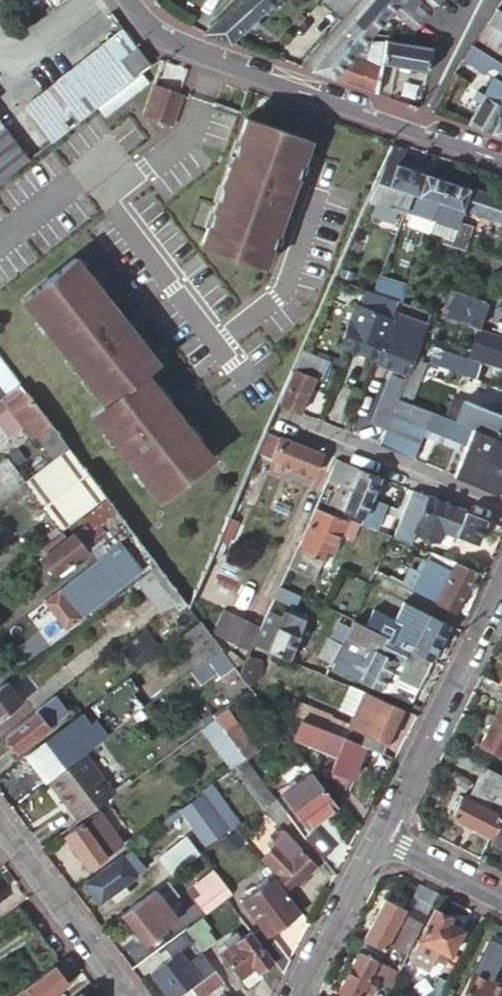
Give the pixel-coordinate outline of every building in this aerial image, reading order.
[(54,11),(69,0),(46,0),(54,11)] [(204,34),(229,42),(271,3),(275,7),(282,0),(240,0),(204,34)] [(341,21),(359,0),(323,0),(321,3),(341,21)] [(398,0),(372,0),(369,3),(385,18),(392,12),(400,2),(398,0)] [(400,2),(426,25),(430,19),(421,11),(424,7),(417,0),(402,0),(400,2)] [(438,8),(443,1),(442,0),(429,0),(438,8)] [(426,25),(400,2),(392,12),(419,35),(426,25)] [(385,18),(369,3),(354,21),(371,35),(385,18)] [(488,23),(501,31),(501,11),(499,10),(497,9),(488,23)] [(371,35),(354,21),(339,38),(356,51),(358,48),(367,52),(372,41),(369,38),(371,35)] [(487,24),(477,39),(501,54),(501,33),(487,24)] [(137,50),(125,33),(107,45),(120,63),(137,50)] [(356,51),(339,38),(309,71),(376,94),(381,66),(385,44),(372,41),(367,52),(358,48),(356,51)] [(381,66),(427,74),(432,50),(386,41),(385,44),(381,66)] [(55,141),(133,80),(131,78),(120,63),(107,45),(28,105),(55,141)] [(501,65),(501,63),(473,46),(463,61),(493,80),(499,70),(501,65)] [(131,78),(148,65),(137,50),(120,63),(131,78)] [(495,80),(485,96),(479,93),(474,101),(481,105),(468,126),(490,134),(501,114),(501,84),(495,80)] [(188,93),(154,84),(143,116),(176,126),(188,93)] [(445,104),(440,100),(436,106),(442,109),(445,104)] [(312,131),(245,111),(198,246),(269,267),(317,133),(312,131)] [(490,134),(501,138),(501,114),(490,134)] [(29,161),(0,123),(0,183),(29,161)] [(405,151),(391,146),(367,199),(403,213),(408,195),(416,172),(400,166),(405,151)] [(447,182),(416,172),(408,195),(414,196),(409,212),(434,220),(447,182)] [(486,195),(447,182),(434,220),(430,232),(427,239),(438,242),(440,235),(444,223),(456,227),(462,210),(480,216),(486,195)] [(486,195),(480,216),(501,223),(501,222),(501,200),(486,195)] [(434,220),(409,212),(404,223),(430,232),(434,220)] [(444,223),(440,235),(452,239),(456,227),(444,223)] [(163,355),(78,251),(20,296),(102,398),(151,364),(163,355)] [(359,267),(357,273),(364,275),(366,269),(359,267)] [(370,293),(355,288),(350,302),(356,304),(365,307),(370,293)] [(482,331),(491,307),(452,293),(443,318),(476,329),(482,331)] [(365,307),(356,304),(347,324),(354,326),(358,316),(384,326),(379,337),(384,340),(394,318),(390,316),(365,307)] [(354,326),(347,324),(339,345),(376,360),(384,340),(379,337),(384,326),(358,316),(354,326)] [(414,360),(427,329),(394,318),(384,340),(376,360),(375,362),(407,375),(414,360)] [(476,329),(473,341),(501,351),(501,338),(482,331),(476,329)] [(317,361),(298,353),(276,402),(296,410),(310,377),(317,361)] [(426,364),(414,360),(407,375),(404,383),(401,388),(414,393),(426,364)] [(0,361),(0,385),(1,386),(0,387),(0,398),(18,385),(0,361)] [(326,365),(317,361),(310,377),(323,373),(326,365)] [(163,496),(214,453),(151,364),(92,410),(163,496)] [(401,388),(404,383),(389,377),(370,422),(384,428),(397,398),(401,388)] [(501,400),(501,389),(479,382),(474,393),(501,402),(501,400)] [(19,387),(0,402),(0,426),(5,433),(11,429),(15,435),(25,427),(34,439),(49,427),(19,387)] [(452,420),(397,398),(384,428),(377,444),(412,459),(425,428),(465,444),(462,451),(501,467),(501,440),(452,420)] [(501,440),(501,412),(482,404),(481,407),(461,399),(452,420),(501,440)] [(19,450),(34,439),(25,427),(15,435),(11,429),(5,433),(19,450)] [(263,430),(253,452),(310,476),(320,453),(263,430)] [(105,499),(68,451),(27,483),(12,494),(17,500),(28,492),(36,503),(29,508),(37,519),(44,513),(59,535),(105,499)] [(452,475),(495,493),(501,477),(501,467),(462,451),(452,475)] [(21,475),(8,459),(0,465),(0,491),(21,475)] [(346,464),(336,459),(326,482),(337,487),(346,464)] [(369,499),(378,477),(346,464),(337,487),(369,499)] [(242,476),(231,502),(237,505),(239,499),(242,501),(251,480),(242,476)] [(338,509),(360,518),(369,499),(337,487),(332,501),(329,499),(327,504),(330,506),(329,510),(337,514),(338,509)] [(430,498),(413,490),(392,537),(410,544),(417,529),(430,498)] [(325,497),(321,496),(315,509),(321,512),(324,503),(323,502),(325,497)] [(462,511),(430,498),(417,529),(435,537),(439,528),(453,534),(462,511)] [(376,525),(384,504),(369,499),(360,518),(376,525)] [(133,536),(107,502),(80,522),(90,535),(96,530),(101,537),(95,542),(106,556),(133,536)] [(321,512),(315,509),(297,546),(282,578),(301,586),(314,558),(319,560),(324,549),(332,552),(341,533),(351,537),(357,524),(348,520),(347,523),(321,512)] [(476,544),(486,520),(462,511),(453,534),(476,544)] [(106,556),(44,604),(64,630),(78,620),(67,605),(117,566),(115,563),(125,556),(141,577),(156,565),(133,536),(106,556)] [(49,546),(33,559),(36,564),(29,570),(41,586),(45,583),(49,589),(62,578),(57,573),(82,554),(70,538),(53,551),(49,546)] [(455,611),(475,571),(446,559),(443,566),(426,558),(411,588),(455,611)] [(156,565),(141,577),(134,582),(158,614),(180,597),(156,565)] [(278,585),(272,597),(292,607),(297,595),(278,585)] [(100,609),(118,595),(112,586),(93,601),(100,609)] [(371,631),(430,658),(448,624),(402,602),(393,620),(372,610),(364,627),(371,631)] [(251,641),(265,647),(286,656),(291,644),(297,646),(302,635),(296,633),(301,621),(302,618),(286,612),(280,610),(278,615),(267,609),(251,641)] [(214,640),(242,653),(253,629),(225,615),(214,640)] [(408,702),(430,658),(371,631),(359,624),(339,615),(319,656),(329,661),(328,664),(408,702)] [(218,649),(197,620),(172,640),(193,668),(218,649)] [(134,671),(157,653),(140,631),(117,649),(134,671)] [(19,705),(3,685),(0,688),(0,720),(19,705)] [(365,744),(380,751),(400,707),(359,689),(340,734),(365,744)] [(294,696),(286,711),(292,714),(300,717),(331,730),(338,716),(294,696)] [(479,743),(499,754),(501,747),(501,697),(479,743)] [(190,715),(200,728),(214,717),(223,710),(213,698),(190,715)] [(52,699),(3,737),(15,753),(63,714),(52,699)] [(256,749),(225,708),(223,710),(214,717),(244,757),(256,749)] [(85,752),(118,726),(107,712),(82,732),(74,738),(85,752)] [(214,717),(200,728),(211,743),(209,744),(228,769),(233,765),(244,757),(214,717)] [(344,788),(365,744),(340,734),(331,730),(300,717),(295,730),(312,737),(310,742),(334,752),(328,764),(331,765),(328,772),(344,788)] [(72,719),(64,726),(74,738),(82,732),(72,719)] [(64,726),(28,754),(24,757),(45,784),(49,781),(77,759),(67,744),(74,738),(64,726)] [(67,744),(77,759),(80,756),(85,752),(74,738),(67,744)] [(49,781),(45,784),(76,824),(111,796),(100,782),(80,756),(77,759),(49,781)] [(244,757),(233,765),(263,805),(274,797),(244,757)] [(484,766),(467,800),(461,796),(450,817),(489,837),(501,810),(501,775),(484,766)] [(100,782),(111,796),(131,782),(119,767),(100,782)] [(306,771),(279,792),(305,827),(332,806),(306,771)] [(238,828),(207,785),(156,824),(160,831),(182,814),(203,845),(224,829),(229,834),(238,828)] [(94,816),(79,825),(103,858),(117,846),(94,816)] [(493,842),(501,847),(501,823),(493,842)] [(103,858),(79,825),(60,840),(84,871),(103,858)] [(282,826),(272,835),(275,838),(259,852),(274,869),(272,871),(285,887),(313,863),(282,826)] [(124,837),(129,844),(136,839),(130,832),(124,837)] [(319,833),(308,841),(323,862),(335,853),(319,833)] [(160,861),(172,877),(180,871),(198,858),(186,842),(160,861)] [(128,851),(83,884),(98,903),(107,896),(111,901),(125,890),(121,885),(142,870),(128,851)] [(229,896),(199,857),(198,858),(180,871),(188,882),(196,876),(211,896),(197,906),(204,915),(216,907),(229,896)] [(263,935),(298,909),(273,877),(271,875),(251,890),(253,893),(240,902),(263,935)] [(164,883),(120,916),(143,948),(162,934),(160,932),(173,922),(170,917),(179,910),(173,901),(176,900),(164,883)] [(385,900),(357,950),(360,952),(377,961),(387,942),(408,952),(427,915),(412,907),(410,912),(385,900)] [(223,916),(216,907),(204,915),(199,919),(206,929),(223,916)] [(450,916),(436,909),(415,949),(444,963),(461,929),(447,922),(450,916)] [(199,919),(184,930),(191,940),(202,954),(217,943),(206,929),(199,919)] [(184,930),(166,944),(173,953),(182,946),(189,942),(191,940),(184,930)] [(271,962),(259,947),(247,931),(219,953),(238,978),(251,968),(256,973),(271,962)] [(280,974),(286,961),(269,939),(259,947),(271,962),(280,974)] [(189,942),(182,946),(187,953),(194,947),(189,942)] [(390,987),(398,972),(377,961),(360,952),(339,990),(350,995),(359,995),(361,992),(369,995),(372,995),(379,982),(390,987)] [(151,975),(167,995),(173,995),(193,981),(176,955),(151,975)] [(193,964),(203,979),(214,971),(203,956),(193,964)] [(52,963),(20,987),(27,995),(47,995),(65,983),(52,963)] [(501,995),(501,986),(470,970),(457,995),(501,995)] [(180,995),(207,995),(223,984),(214,971),(203,979),(180,995)] [(449,981),(438,975),(428,995),(441,995),(449,981)] [(20,987),(8,995),(27,995),(20,987)]
